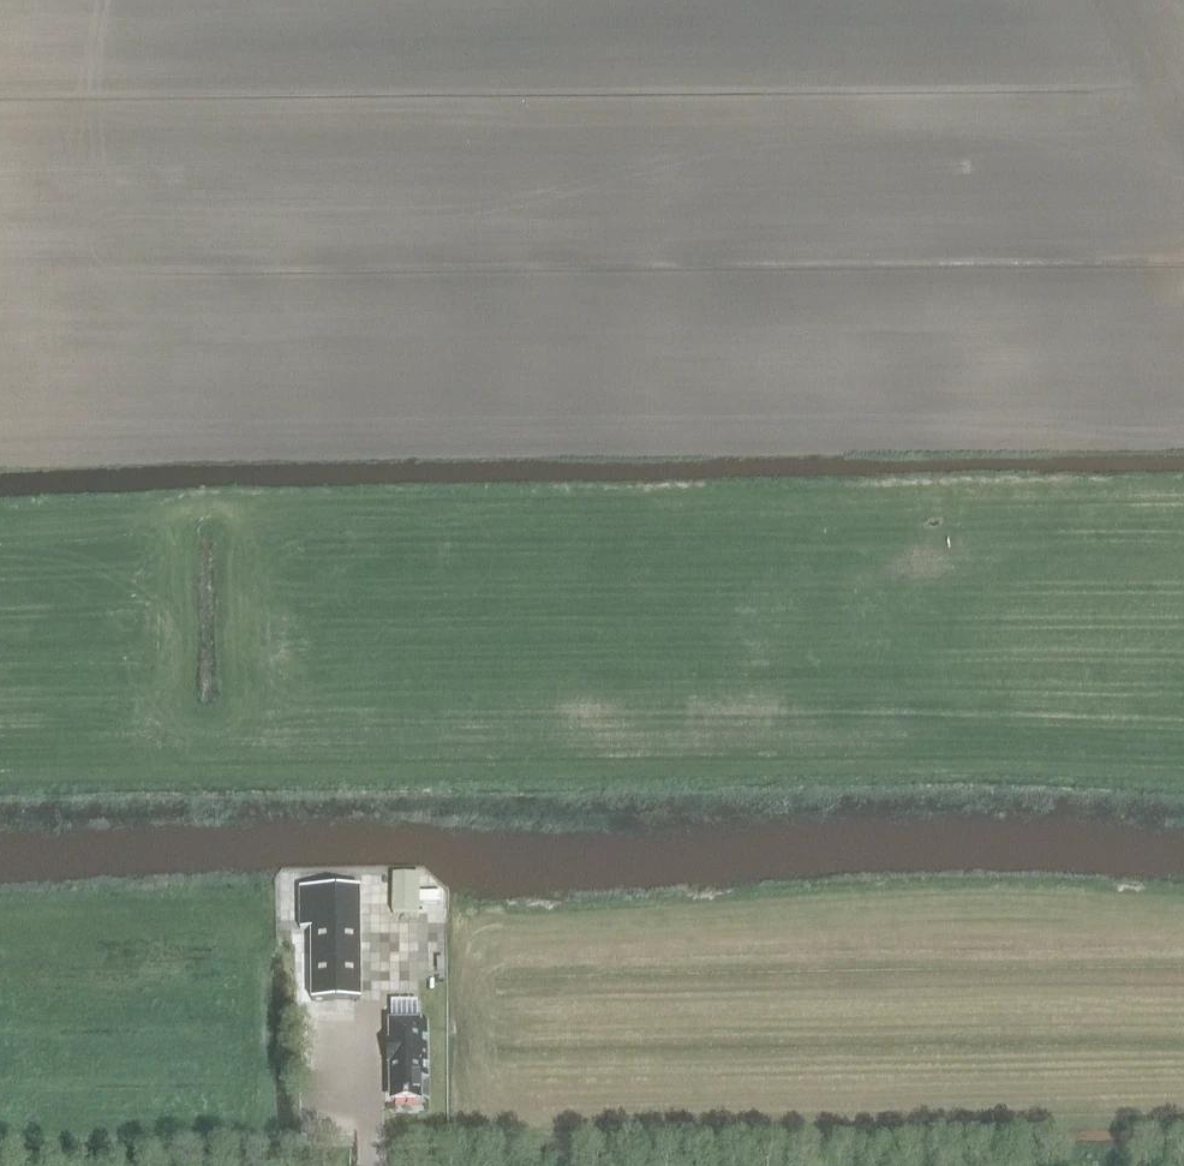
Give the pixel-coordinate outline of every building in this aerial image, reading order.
[(418,876),(393,876),(392,915),(417,915),(418,876)] [(360,1001),(358,887),(299,888),(299,930),(310,930),(311,1002),(360,1001)] [(417,1025),(417,1001),(390,1001),(391,1045),(390,1045),(390,1046),(391,1046),(392,1061),(390,1061),(390,1062),(391,1062),(392,1101),(418,1101),(417,1077),(426,1077),(425,1024),(417,1025)]
